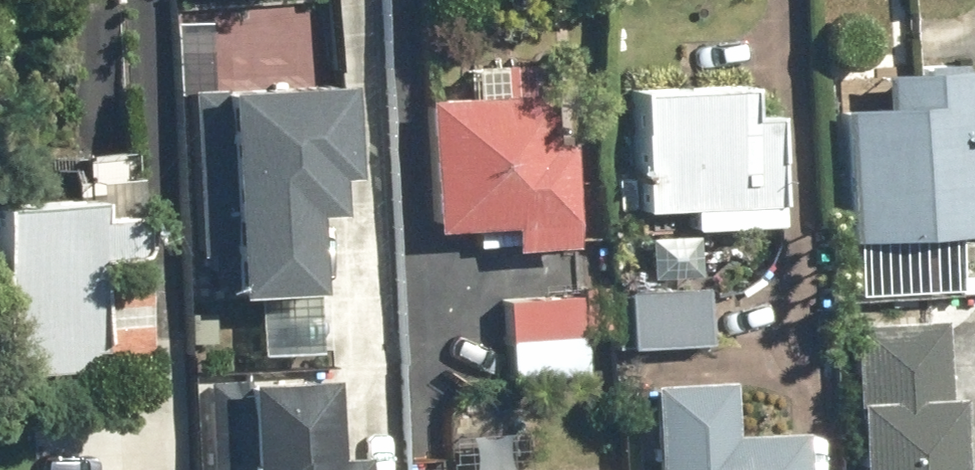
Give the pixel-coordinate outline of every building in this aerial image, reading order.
[(838,238),(972,229),(961,61),(868,67),(871,105),(829,108),(838,238)] [(233,251),(235,287),(319,283),(315,203),(339,202),(336,166),(349,166),(344,76),(195,84),(204,252),(233,251)] [(701,288),(688,289),(686,223),(750,221),(749,201),(763,200),(759,82),(633,86),(637,224),(633,224),(635,290),(623,291),(625,345),(703,342),(701,288)] [(507,247),(570,244),(565,138),(539,139),(537,92),(418,97),(425,228),(506,224),(507,247)] [(87,365),(92,255),(125,255),(137,246),(137,223),(127,213),(92,213),(91,201),(0,205),(0,351),(1,369),(87,365)] [(98,354),(145,353),(143,272),(97,282),(98,354)] [(502,380),(580,375),(575,294),(497,299),(502,380)] [(951,392),(939,392),(937,316),(846,319),(851,469),(954,469),(951,392)] [(365,445),(337,446),(333,367),(211,373),(217,469),(367,469),(365,445)] [(797,426),(725,430),(723,377),(646,381),(650,469),(799,469),(797,426)] [(516,429),(441,433),(443,469),(519,469),(516,429)]
